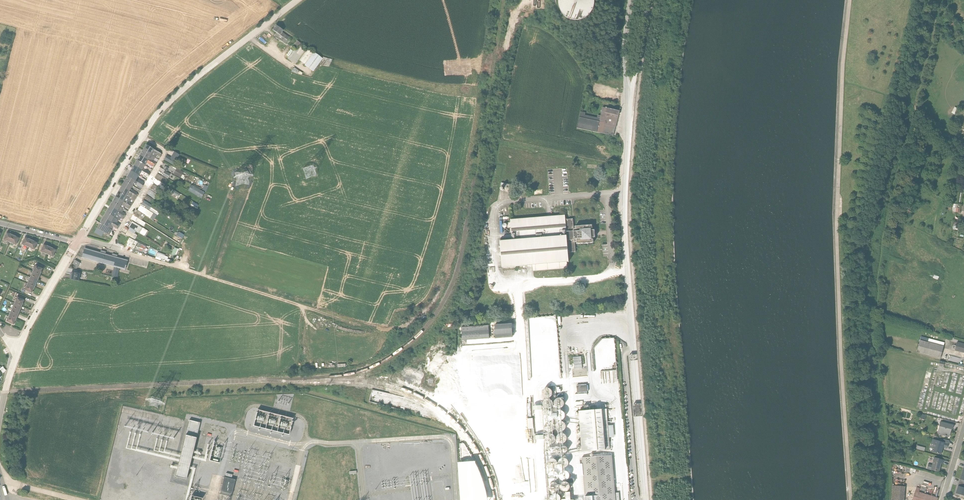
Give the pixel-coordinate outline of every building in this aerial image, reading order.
[(591,13),(594,3),(593,0),(557,0),(558,9),(563,17),(573,22),(583,20),(591,13)] [(282,33),(283,31),(275,25),(272,30),(276,33),(280,35),(282,33)] [(283,31),(282,33),(289,37),(288,38),(289,39),(291,37),(283,31)] [(280,35),(276,33),(274,37),(275,37),(280,41),(286,44),(287,45),(290,40),(289,39),(288,38),(289,37),(282,33),(280,35)] [(297,47),(296,46),(293,51),(288,59),(295,64),(305,51),(302,48),(303,47),(299,44),(299,45),(298,45),(297,47)] [(322,60),(320,64),(324,66),(329,67),(330,64),(332,60),(323,57),(322,60)] [(294,68),(292,71),(301,75),(302,73),(300,72),(302,69),(296,65),(294,68)] [(605,113),(607,109),(602,108),(601,116),(598,116),(597,118),(585,116),(585,113),(580,112),(579,118),(577,129),(597,133),(613,136),(618,116),(605,113)] [(952,127),(949,132),(953,136),(951,139),(951,140),(953,141),(956,137),(959,139),(960,139),(961,137),(960,137),(960,136),(955,133),(954,133),(956,130),(952,127)] [(142,150),(151,155),(152,152),(154,150),(146,145),(142,150)] [(139,155),(148,160),(150,155),(151,155),(142,150),(139,155)] [(174,152),(171,157),(166,155),(164,159),(168,162),(173,165),(180,155),(174,152)] [(136,161),(145,165),(146,163),(148,160),(139,155),(136,161)] [(148,160),(146,163),(153,167),(153,166),(155,167),(156,164),(155,163),(156,162),(153,160),(155,157),(154,157),(150,155),(148,160)] [(133,165),(142,170),(143,168),(145,165),(136,161),(133,165)] [(130,171),(138,176),(140,173),(142,170),(133,165),(130,171)] [(142,170),(140,173),(142,174),(142,175),(147,177),(148,178),(150,174),(149,173),(149,172),(145,170),(144,169),(143,168),(142,170)] [(177,169),(173,174),(180,178),(183,172),(177,169)] [(127,176),(135,181),(137,178),(138,176),(130,171),(127,176)] [(155,179),(164,184),(166,179),(164,178),(165,178),(157,174),(154,178),(155,179)] [(124,181),(132,186),(133,184),(135,182),(135,181),(127,176),(124,181)] [(164,184),(155,179),(152,183),(161,189),(163,185),(167,188),(168,186),(164,184)] [(121,186),(129,192),(130,190),(132,186),(124,181),(121,186)] [(153,184),(150,189),(156,193),(159,188),(153,184)] [(205,192),(192,185),(188,191),(201,198),(205,192)] [(118,192),(126,197),(129,192),(121,186),(118,192)] [(149,190),(147,194),(155,199),(157,195),(149,190)] [(115,197),(123,202),(125,199),(126,197),(118,192),(115,197)] [(126,197),(131,199),(134,201),(137,196),(136,196),(129,192),(126,197)] [(112,202),(120,207),(121,205),(123,202),(115,197),(112,202)] [(123,202),(121,205),(129,209),(131,206),(132,205),(131,204),(131,203),(126,200),(127,200),(125,199),(123,202)] [(150,208),(153,204),(144,199),(142,204),(150,208)] [(109,207),(117,212),(120,207),(112,202),(109,207)] [(146,215),(148,211),(149,211),(140,205),(137,210),(146,215)] [(106,212),(114,217),(117,212),(109,207),(106,212)] [(114,217),(119,220),(120,218),(122,219),(123,219),(126,215),(125,215),(125,214),(122,212),(124,209),(120,207),(117,212),(114,217)] [(132,215),(141,220),(143,218),(145,216),(141,213),(136,210),(132,215)] [(103,217),(111,223),(113,220),(114,217),(106,212),(103,217)] [(141,220),(132,215),(130,219),(139,224),(143,227),(145,223),(141,220)] [(567,236),(568,253),(576,252),(575,243),(576,243),(577,245),(594,243),(593,240),(592,240),(592,238),(595,238),(595,230),(592,231),(591,229),(592,229),(592,225),(575,227),(576,229),(574,229),(573,219),(565,220),(565,216),(550,217),(511,220),(511,228),(512,239),(512,241),(549,237),(567,236)] [(99,223),(105,226),(108,228),(111,223),(103,217),(99,223)] [(103,229),(111,233),(112,230),(115,232),(117,230),(111,227),(112,226),(111,226),(114,221),(113,220),(111,223),(108,228),(105,226),(103,229)] [(111,226),(112,226),(116,229),(117,229),(120,225),(119,225),(119,224),(114,221),(111,226)] [(130,228),(136,231),(139,233),(141,231),(142,232),(144,229),(142,228),(132,222),(128,227),(130,228)] [(105,226),(99,223),(97,228),(109,235),(111,233),(103,229),(105,226)] [(136,231),(130,228),(128,231),(126,235),(135,240),(137,236),(134,234),(136,231)] [(9,243),(13,235),(10,234),(6,233),(3,240),(6,241),(9,243)] [(13,235),(9,243),(13,244),(16,245),(19,238),(16,237),(16,236),(13,235)] [(549,237),(512,241),(500,242),(502,268),(532,265),(549,264),(567,263),(569,262),(568,253),(567,236),(549,237)] [(27,247),(31,240),(28,238),(28,239),(25,237),(22,245),(25,246),(24,246),(27,247)] [(129,237),(125,245),(143,253),(146,247),(142,245),(142,244),(129,237)] [(31,240),(27,247),(30,249),(30,248),(34,250),(37,243),(34,241),(31,240)] [(46,255),(50,247),(47,245),(47,246),(43,244),(40,252),(43,253),(46,255)] [(50,247),(46,255),(49,256),(53,257),(56,250),(53,249),(53,248),(50,247)] [(105,254),(100,252),(84,248),(83,250),(84,250),(82,258),(98,263),(114,267),(119,268),(125,270),(128,260),(117,257),(112,256),(105,254)] [(549,264),(532,265),(533,272),(549,270),(567,269),(567,263),(549,264)] [(32,272),(40,275),(41,272),(42,269),(35,266),(34,268),(32,272)] [(29,278),(37,281),(40,275),(32,272),(29,278)] [(70,276),(69,279),(79,281),(80,274),(70,272),(70,276)] [(27,284),(35,287),(37,281),(29,278),(27,284)] [(35,287),(27,284),(25,287),(26,287),(24,290),(32,293),(33,290),(34,290),(35,287)] [(14,303),(22,307),(23,304),(24,300),(17,297),(16,300),(15,300),(14,303)] [(11,309),(19,313),(22,307),(14,303),(11,309)] [(9,315),(17,318),(19,313),(11,309),(9,315)] [(17,318),(9,315),(7,318),(8,319),(6,322),(14,325),(15,321),(15,322),(17,318)] [(512,324),(495,325),(496,338),(513,337),(512,324)] [(489,326),(462,327),(463,341),(489,339),(489,326)] [(927,342),(943,346),(944,342),(942,342),(929,338),(927,342)] [(942,352),(943,346),(920,340),(916,352),(940,359),(940,358),(942,352)] [(954,351),(963,353),(963,344),(956,342),(954,351)] [(581,357),(573,357),(574,369),(582,369),(581,357)] [(587,384),(577,385),(577,392),(577,394),(587,393),(587,391),(588,391),(588,385),(587,385),(587,384)] [(551,398),(553,396),(554,393),(553,390),(551,388),(548,388),(545,389),(544,392),(544,395),(545,397),(548,398),(551,398)] [(563,408),(565,406),(566,403),(565,400),(563,398),(560,398),(557,399),(555,402),(555,405),(557,407),(560,408),(563,408)] [(552,409),(554,407),(555,404),(554,401),(552,399),(549,399),(546,400),(544,403),(544,406),(546,408),(549,409),(552,409)] [(608,409),(580,411),(583,452),(611,449),(608,409)] [(563,420),(565,418),(566,415),(565,412),(563,410),(560,410),(557,411),(556,414),(556,417),(557,419),(560,420),(563,420)] [(552,421),(555,419),(556,417),(555,414),(552,412),(549,411),(547,413),(545,415),(545,418),(547,421),(550,422),(552,421)] [(177,467),(175,476),(186,479),(189,467),(192,456),(193,451),(199,422),(188,420),(180,455),(179,459),(177,467)] [(564,431),(567,429),(567,426),(567,424),(564,422),(561,421),(559,423),(557,425),(557,428),(559,431),(561,432),(564,431)] [(940,421),(937,434),(949,438),(951,430),(952,430),(953,425),(940,421)] [(552,432),(554,430),(555,427),(554,425),(552,423),(549,422),(546,424),(545,426),(545,429),(546,431),(549,433),(552,432)] [(554,444),(557,442),(557,439),(557,436),(554,434),(551,434),(549,435),(547,437),(547,440),(549,443),(551,444),(554,444)] [(566,444),(568,442),(569,439),(568,436),(566,434),(563,434),(560,435),(558,437),(558,440),(560,443),(563,444),(566,444)] [(932,439),(931,444),(934,444),(932,452),(941,454),(943,447),(947,448),(948,444),(948,443),(949,441),(942,439),(942,442),(939,441),(935,440),(932,439)] [(582,458),(585,497),(585,499),(615,499),(612,455),(606,456),(582,458)] [(568,467),(570,465),(571,462),(570,460),(568,458),(565,457),(562,458),(561,461),(561,464),(562,466),(565,468),(568,467)] [(556,468),(558,466),(559,464),(558,461),(556,459),(553,458),(551,460),(549,462),(549,465),(551,468),(553,469),(556,468)] [(932,465),(930,470),(939,472),(941,464),(943,464),(944,460),(936,458),(935,461),(933,461),(932,465)] [(460,462),(463,499),(487,499),(476,461),(460,462)] [(556,481),(558,479),(559,476),(558,473),(556,471),(553,471),(550,472),(549,475),(549,478),(550,480),(553,481),(556,481)] [(224,477),(220,494),(231,497),(235,480),(224,477)] [(558,492),(560,490),(561,487),(560,484),(558,482),(555,482),(552,483),(551,486),(551,488),(552,491),(555,492),(558,492)] [(891,499),(904,499),(905,487),(892,485),(891,499)] [(955,494),(963,496),(963,488),(958,486),(955,494)] [(912,499),(937,499),(938,496),(919,490),(919,492),(915,491),(912,499)] [(563,499),(574,499),(571,499),(570,492),(565,492),(566,499),(563,499)]
